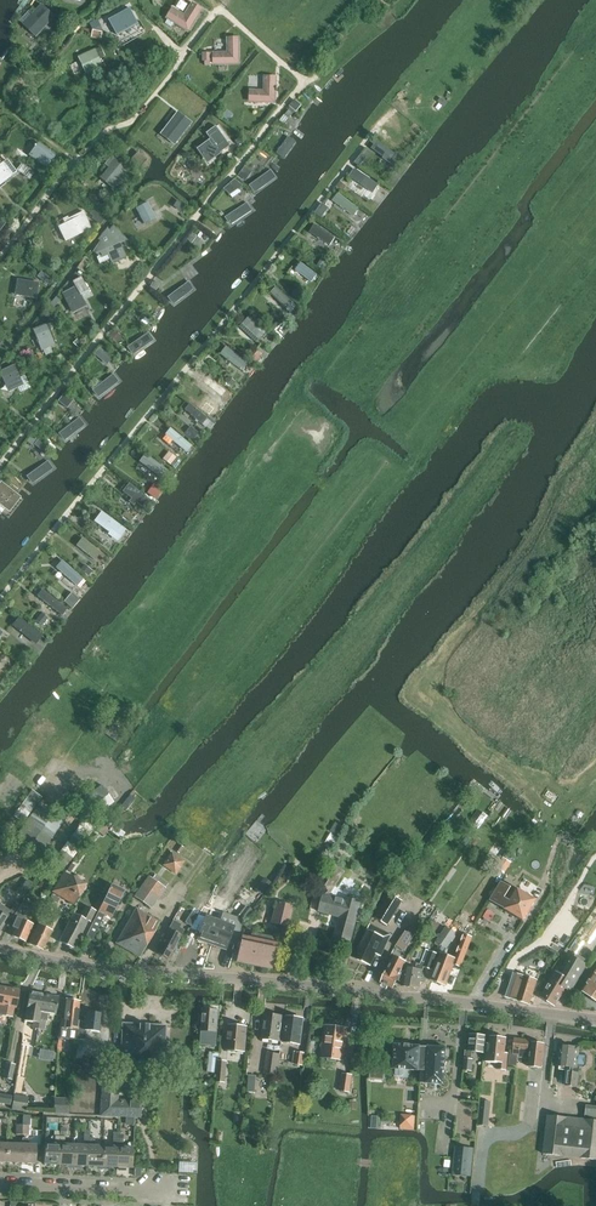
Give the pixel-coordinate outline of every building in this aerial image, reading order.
[(18,17),(19,17),(35,34),(55,13),(42,0),(32,10),(28,7),(18,17)] [(185,15),(173,8),(168,16),(189,29),(202,8),(193,3),(185,15)] [(111,22),(119,36),(140,25),(132,10),(111,22)] [(90,24),(94,29),(96,30),(102,26),(98,20),(90,24)] [(102,39),(103,31),(96,30),(94,29),(93,37),(102,39)] [(229,53),(214,54),(215,64),(239,63),(238,39),(228,39),(229,53)] [(89,53),(80,57),(87,73),(103,66),(99,59),(105,56),(101,48),(93,51),(94,54),(90,55),(89,53)] [(195,78),(199,72),(193,68),(189,73),(195,78)] [(249,102),(276,103),(277,75),(265,75),(264,88),(250,88),(249,102)] [(297,111),(303,105),(296,99),(291,105),(297,111)] [(215,122),(226,131),(232,123),(214,108),(198,127),(206,133),(215,122)] [(157,126),(148,137),(156,144),(171,125),(152,109),(145,117),(157,126)] [(285,159),(297,142),(289,137),(277,154),(285,159)] [(399,156),(377,139),(372,146),(394,163),(399,156)] [(37,143),(28,155),(46,168),(55,156),(37,143)] [(190,158),(201,167),(207,159),(188,144),(173,163),(181,169),(190,158)] [(23,160),(27,156),(17,149),(14,153),(23,160)] [(147,161),(139,153),(132,162),(141,169),(147,161)] [(356,162),(360,165),(367,157),(362,154),(356,162)] [(108,168),(103,174),(119,187),(129,174),(116,163),(118,161),(111,155),(104,164),(108,168)] [(2,164),(0,162),(0,179),(4,177),(6,179),(16,171),(7,160),(2,164)] [(22,163),(17,170),(29,179),(35,172),(22,163)] [(245,167),(239,175),(246,180),(252,173),(245,167)] [(382,187),(357,169),(350,178),(375,196),(382,187)] [(270,170),(249,186),(254,193),(276,177),(270,170)] [(236,179),(224,189),(230,194),(239,189),(240,190),(244,186),(236,179)] [(341,181),(337,187),(342,191),(347,185),(341,181)] [(365,215),(341,194),(334,202),(359,223),(365,215)] [(178,199),(174,206),(182,211),(186,205),(178,199)] [(107,206),(101,201),(96,206),(102,211),(107,206)] [(147,202),(136,208),(144,224),(155,218),(147,202)] [(247,202),(224,218),(230,226),(252,210),(247,202)] [(321,206),(316,212),(322,217),(327,211),(321,206)] [(92,219),(100,225),(105,219),(93,210),(90,214),(93,217),(92,219)] [(73,237),(91,228),(83,211),(69,219),(68,217),(63,219),(65,224),(59,227),(64,236),(72,234),(73,237)] [(339,240),(317,225),(311,233),(334,248),(339,240)] [(100,241),(93,253),(101,258),(109,255),(112,263),(121,259),(125,257),(122,249),(120,245),(127,242),(113,227),(109,231),(108,229),(107,228),(98,239),(99,241),(100,241)] [(191,233),(187,239),(192,243),(197,237),(191,233)] [(323,257),(317,265),(324,270),(329,262),(323,257)] [(79,267),(78,269),(82,271),(89,259),(86,258),(85,260),(79,267)] [(319,275),(300,261),(295,267),(314,282),(319,275)] [(40,273),(36,278),(45,285),(50,280),(40,273)] [(76,287),(63,294),(72,312),(86,306),(80,295),(88,290),(81,276),(73,281),(76,287)] [(36,297),(38,283),(18,280),(16,294),(36,297)] [(153,282),(150,286),(156,290),(159,286),(153,282)] [(187,282),(168,296),(174,304),(193,289),(187,282)] [(297,308),(278,288),(271,295),(290,315),(297,308)] [(292,294),(292,295),(299,300),(303,293),(296,289),(292,294)] [(55,296),(49,305),(53,308),(60,300),(55,296)] [(47,312),(44,315),(51,320),(53,317),(47,312)] [(269,335),(252,317),(241,327),(258,345),(269,335)] [(277,318),(269,326),(273,330),(281,322),(277,318)] [(49,330),(53,328),(50,323),(34,330),(42,348),(55,342),(49,330)] [(115,331),(110,336),(117,343),(122,337),(115,331)] [(148,332),(128,346),(133,354),(153,340),(148,332)] [(107,363),(112,357),(101,347),(96,353),(107,363)] [(254,367),(229,347),(222,355),(247,376),(254,367)] [(257,350),(252,358),(257,362),(263,354),(257,350)] [(13,365),(0,371),(9,390),(17,386),(22,384),(19,378),(13,365)] [(112,374),(93,389),(99,397),(118,382),(112,374)] [(206,374),(202,380),(220,394),(224,389),(206,374)] [(230,377),(226,382),(232,386),(236,382),(230,377)] [(64,393),(61,397),(67,403),(71,398),(64,393)] [(212,396),(202,408),(209,414),(219,402),(212,396)] [(214,423),(192,405),(186,412),(207,430),(214,423)] [(84,426),(78,418),(59,433),(65,441),(84,426)] [(192,427),(185,436),(192,442),(199,433),(192,427)] [(191,447),(173,429),(166,437),(184,454),(191,447)] [(31,435),(26,441),(33,446),(38,439),(31,435)] [(169,452),(163,459),(171,466),(177,458),(169,452)] [(171,474),(148,454),(141,463),(164,482),(171,474)] [(51,469),(45,462),(26,477),(32,484),(51,469)] [(23,496),(4,481),(0,486),(0,500),(13,510),(23,496)] [(161,490),(154,485),(147,494),(155,499),(161,490)] [(147,500),(131,486),(124,493),(140,507),(147,500)] [(119,521),(105,510),(99,517),(113,528),(119,521)] [(126,511),(122,516),(130,523),(134,517),(126,511)] [(104,556),(84,539),(78,546),(98,563),(104,556)] [(87,581),(65,561),(58,568),(80,588),(87,581)] [(85,565),(81,570),(88,576),(93,571),(85,565)] [(69,611),(45,590),(38,598),(62,618),(69,611)] [(72,590),(68,596),(73,600),(78,595),(72,590)] [(43,613),(36,621),(42,626),(48,617),(43,613)] [(43,637),(22,618),(14,626),(35,646),(43,637)] [(103,718),(96,728),(113,740),(117,743),(123,735),(119,732),(112,727),(120,716),(113,711),(107,721),(103,718)] [(102,785),(81,800),(77,803),(84,813),(108,794),(102,785)] [(23,823),(41,797),(32,790),(13,816),(23,823)] [(130,794),(122,805),(126,809),(135,798),(130,794)] [(45,851),(53,839),(52,839),(64,821),(54,814),(53,815),(40,805),(13,844),(37,860),(44,850),(45,851)] [(479,810),(468,825),(478,831),(488,816),(479,810)] [(83,819),(54,858),(65,866),(95,828),(83,819)] [(336,823),(331,830),(340,835),(344,828),(336,823)] [(100,825),(96,831),(103,836),(108,830),(100,825)] [(476,836),(472,842),(476,845),(480,839),(476,836)] [(176,851),(179,854),(184,847),(180,845),(176,851)] [(185,862),(172,852),(163,866),(176,875),(185,862)] [(505,858),(502,862),(509,867),(512,863),(505,858)] [(351,942),(360,903),(345,900),(345,901),(329,897),(345,872),(338,867),(325,887),(329,892),(324,896),(320,912),(326,913),(326,912),(341,916),(336,938),(351,942)] [(86,886),(74,879),(64,873),(53,892),(74,905),(86,886)] [(152,909),(159,899),(166,889),(166,888),(153,879),(148,876),(135,897),(152,909)] [(262,894),(271,883),(265,878),(256,890),(262,894)] [(28,880),(23,886),(28,890),(33,883),(28,880)] [(506,910),(505,911),(525,922),(538,901),(519,889),(511,902),(505,899),(512,888),(502,882),(490,901),(506,910)] [(112,918),(125,891),(112,885),(88,935),(94,938),(105,915),(112,918)] [(391,893),(376,918),(387,925),(402,900),(391,893)] [(12,920),(22,905),(21,905),(25,898),(18,894),(14,900),(17,902),(11,912),(1,905),(0,906),(0,931),(4,925),(4,924),(8,918),(12,920)] [(212,909),(220,898),(214,894),(207,906),(212,909)] [(50,901),(44,913),(52,917),(58,905),(55,903),(50,901)] [(276,902),(271,923),(288,928),(292,906),(276,902)] [(23,903),(22,905),(15,916),(17,918),(13,928),(15,929),(13,937),(26,942),(33,925),(25,921),(31,907),(28,906),(23,903)] [(91,924),(96,912),(85,907),(79,918),(72,915),(60,943),(76,950),(89,923),(91,924)] [(243,922),(252,911),(246,907),(238,917),(223,912),(219,922),(212,945),(225,950),(233,926),(241,929),(243,922)] [(140,958),(160,923),(136,909),(117,944),(140,958)] [(198,940),(212,945),(219,922),(223,912),(215,910),(211,913),(210,918),(206,917),(198,940)] [(487,910),(484,916),(491,920),(494,915),(487,910)] [(192,926),(198,914),(192,911),(186,923),(192,926)] [(42,950),(55,926),(52,924),(52,923),(51,922),(50,924),(42,920),(30,944),(42,950)] [(169,960),(182,936),(176,933),(178,930),(172,927),(157,954),(169,960)] [(406,931),(396,945),(404,950),(405,950),(417,932),(411,928),(408,933),(406,931)] [(446,949),(455,935),(446,929),(436,945),(440,947),(437,951),(441,953),(445,948),(446,949)] [(383,939),(367,932),(354,961),(370,968),(383,939)] [(241,936),(236,960),(255,964),(255,966),(261,967),(262,966),(272,968),(277,943),(274,942),(274,939),(251,934),(251,938),(241,936)] [(461,946),(458,955),(466,958),(469,949),(461,946)] [(405,968),(402,987),(420,989),(422,972),(424,968),(432,971),(438,955),(426,950),(420,965),(417,964),(416,970),(405,968)] [(430,981),(446,987),(455,964),(453,964),(456,958),(442,953),(440,959),(438,958),(430,981)] [(392,987),(401,968),(405,960),(394,955),(381,982),(392,987)] [(541,997),(556,1006),(566,988),(572,991),(587,964),(573,956),(562,976),(555,972),(541,997)] [(514,972),(506,997),(529,1004),(539,971),(526,967),(523,975),(514,972)] [(582,991),(595,1001),(595,971),(594,974),(594,973),(582,991)] [(12,1018),(16,1000),(17,1001),(19,990),(0,986),(0,1015),(12,1018)] [(30,993),(25,1021),(32,1023),(32,1029),(38,1030),(44,995),(30,993)] [(44,995),(38,1030),(44,1031),(46,1022),(47,1022),(48,1014),(55,1015),(58,998),(44,995)] [(59,1039),(67,1040),(76,1041),(77,1040),(76,1040),(78,1021),(80,1001),(65,999),(64,1020),(61,1020),(59,1039)] [(216,1043),(218,1010),(204,1009),(202,1030),(210,1031),(209,1042),(216,1043)] [(78,1026),(77,1040),(85,1041),(86,1031),(99,1032),(101,1014),(86,1012),(85,1026),(85,1027),(78,1026)] [(281,1041),(284,1017),(264,1014),(261,1039),(281,1041)] [(283,1042),(300,1044),(304,1019),(287,1017),(283,1042)] [(163,1070),(165,1026),(123,1024),(121,1068),(162,1070),(163,1070)] [(322,1058),(343,1061),(348,1028),(326,1025),(322,1058)] [(227,1050),(245,1052),(247,1027),(229,1026),(227,1050)] [(465,1050),(463,1070),(472,1071),(473,1060),(472,1059),(472,1052),(484,1053),(486,1036),(470,1035),(468,1050),(465,1050)] [(506,1070),(508,1053),(505,1053),(507,1038),(490,1036),(489,1051),(486,1051),(485,1061),(498,1062),(497,1069),(506,1070)] [(517,1066),(518,1058),(527,1059),(529,1041),(514,1039),(513,1050),(510,1050),(509,1065),(517,1066)] [(532,1042),(529,1066),(542,1068),(544,1043),(532,1042)] [(404,1075),(405,1070),(418,1071),(419,1058),(419,1046),(395,1045),(393,1069),(396,1069),(396,1075),(397,1077),(403,1077),(404,1075)] [(419,1058),(445,1060),(446,1048),(419,1046),(419,1058)] [(558,1067),(567,1068),(565,1085),(578,1088),(580,1068),(583,1068),(587,1066),(588,1056),(586,1053),(578,1052),(578,1048),(560,1046),(558,1067)] [(208,1072),(216,1073),(218,1053),(210,1052),(208,1072)] [(297,1052),(295,1065),(302,1066),(303,1066),(305,1053),(297,1052)] [(264,1074),(277,1075),(280,1055),(267,1053),(264,1074)] [(445,1060),(419,1058),(418,1071),(421,1071),(444,1072),(445,1060)] [(227,1062),(218,1062),(217,1083),(225,1083),(227,1062)] [(16,1065),(5,1063),(2,1078),(15,1081),(17,1074),(14,1073),(16,1065)] [(444,1072),(421,1071),(420,1083),(444,1084),(444,1072)] [(257,1091),(258,1074),(250,1074),(249,1091),(257,1091)] [(341,1091),(349,1093),(352,1075),(343,1074),(341,1091)] [(120,1079),(107,1078),(103,1078),(101,1116),(141,1118),(142,1101),(119,1100),(120,1079)] [(12,1096),(0,1094),(0,1104),(10,1106),(12,1096)] [(28,1098),(15,1096),(14,1096),(11,1110),(26,1112),(28,1098)] [(54,1103),(53,1113),(68,1114),(69,1100),(54,1099),(54,1103)] [(480,1100),(478,1125),(488,1126),(491,1101),(480,1100)] [(587,1109),(586,1116),(595,1118),(595,1110),(587,1109)] [(402,1120),(401,1129),(414,1130),(415,1130),(415,1116),(406,1115),(405,1120),(402,1120)] [(542,1154),(595,1160),(595,1121),(547,1115),(542,1154)] [(74,1146),(74,1166),(89,1166),(90,1138),(90,1131),(85,1131),(84,1138),(84,1146),(74,1146)] [(44,1144),(44,1165),(59,1165),(60,1137),(55,1137),(54,1145),(44,1144)] [(64,1137),(60,1137),(59,1165),(74,1166),(74,1146),(64,1145),(64,1137)] [(21,1163),(35,1164),(36,1146),(28,1145),(29,1138),(22,1138),(22,1145),(21,1145),(21,1163)] [(89,1166),(103,1167),(104,1147),(94,1146),(94,1138),(90,1138),(89,1166)] [(104,1147),(103,1167),(117,1167),(118,1140),(113,1139),(113,1147),(104,1147)] [(132,1168),(133,1148),(123,1147),(123,1140),(118,1140),(117,1167),(132,1168)] [(7,1163),(21,1163),(21,1145),(7,1145),(7,1163)] [(455,1146),(452,1174),(471,1177),(474,1148),(455,1146)]
